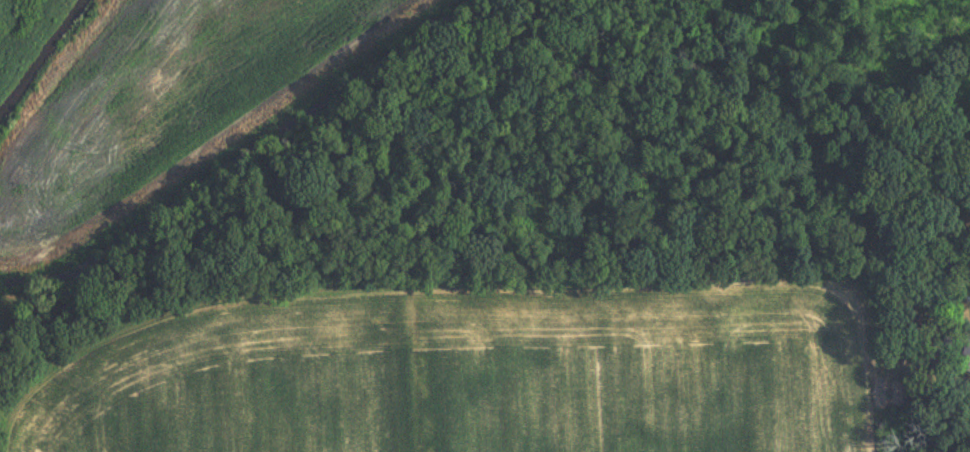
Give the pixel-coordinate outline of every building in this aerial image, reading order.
[(962,366),(969,373),(969,356),(962,366)]
